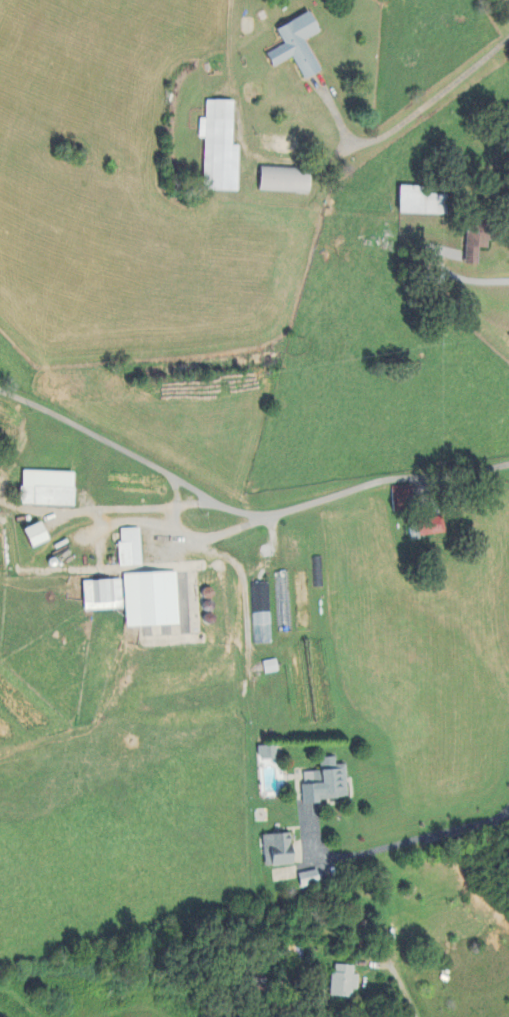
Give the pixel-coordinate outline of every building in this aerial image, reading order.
[(318,72),(302,41),(316,34),(305,13),(274,30),(282,46),(264,55),(271,69),(291,58),(302,80),(318,72)] [(235,192),(237,147),(229,147),(230,103),(204,102),(203,121),(198,120),(197,140),(202,140),(200,191),(235,192)] [(306,170),(257,168),(256,193),(305,195),(306,170)] [(418,188),(396,188),(395,215),(438,216),(439,196),(418,196),(418,188)] [(70,475),(19,473),(17,507),(69,508),(70,475)] [(24,549),(42,543),(37,524),(18,530),(24,549)] [(116,544),(117,569),(140,568),(138,530),(119,531),(119,544),(116,544)] [(121,575),(122,629),(176,627),(174,574),(121,575)] [(121,610),(119,581),(80,583),(81,612),(121,610)] [(261,663),(263,675),(277,673),(275,661),(261,663)] [(274,748),(256,748),(256,760),(274,760),(274,748)] [(301,804),(345,801),(343,767),(333,767),(333,759),(318,760),(319,773),(303,774),(303,786),(300,786),(301,804)] [(289,836),(262,836),(263,868),(289,868),(289,836)] [(296,875),(298,889),(317,886),(314,872),(296,875)] [(353,968),(331,967),(329,999),(350,1000),(350,991),(356,992),(357,977),(353,976),(353,968)]
